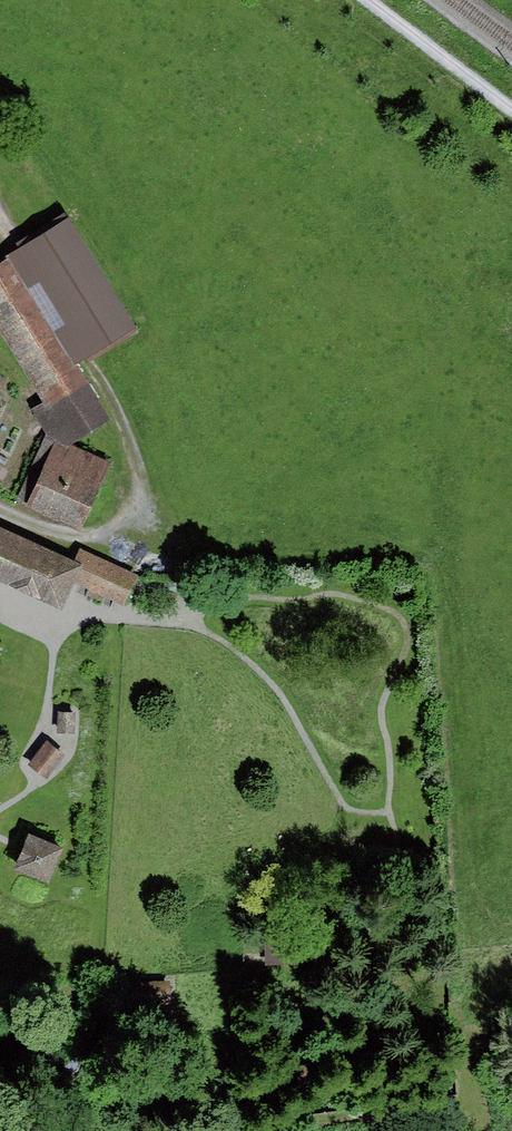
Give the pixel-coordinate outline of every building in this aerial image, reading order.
[(67,218),(5,256),(9,256),(75,366),(135,330),(67,218)] [(9,256),(0,262),(0,336),(40,403),(29,409),(48,440),(67,448),(109,422),(75,366),(9,256)] [(48,440),(44,438),(18,502),(83,529),(109,465),(67,448),(48,440)] [(0,528),(0,582),(63,611),(75,584),(83,566),(74,561),(0,528)] [(83,566),(75,584),(124,606),(138,576),(80,549),(74,561),(83,566)] [(75,713),(59,712),(57,733),(73,734),(75,713)] [(48,742),(30,763),(46,777),(64,756),(48,742)] [(63,850),(29,836),(15,870),(48,884),(63,850)]
